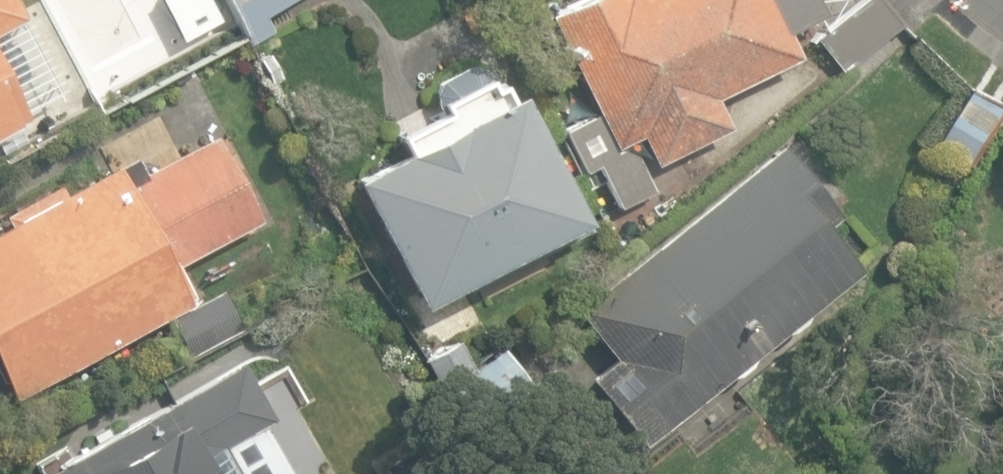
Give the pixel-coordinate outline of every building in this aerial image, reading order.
[(22,18),(12,0),(0,0),(0,29),(22,18)] [(171,48),(236,21),(225,0),(152,0),(171,48)] [(246,38),(270,28),(261,13),(288,0),(227,0),(246,38)] [(652,162),(726,126),(711,96),(794,56),(781,28),(817,11),(812,0),(571,0),(546,12),(611,146),(637,133),(652,162)] [(840,70),(897,23),(879,0),(855,0),(811,36),(840,70)] [(11,400),(188,305),(169,269),(259,221),(213,136),(274,103),(241,41),(167,81),(200,143),(140,175),(132,159),(62,196),(57,186),(0,216),(5,225),(0,227),(0,380),(11,400)] [(344,179),(409,304),(576,218),(511,92),(502,96),(493,79),(490,80),(479,59),(424,87),(432,103),(437,113),(394,135),(401,149),(344,179)] [(65,109),(87,97),(67,60),(44,72),(65,109)] [(23,116),(0,74),(0,128),(23,116)] [(967,172),(1002,117),(1002,111),(972,91),(933,150),(967,172)] [(594,114),(560,130),(579,170),(613,155),(594,114)] [(641,447),(862,271),(826,225),(837,216),(777,141),(570,308),(610,357),(585,377),(641,447)] [(598,167),(621,213),(656,196),(633,150),(598,167)] [(167,319),(188,359),(239,332),(218,292),(167,319)] [(420,356),(435,386),(471,368),(456,338),(420,356)] [(472,437),(533,387),(502,348),(441,398),(472,437)] [(221,442),(229,438),(199,384),(42,473),(240,473),(221,442)]
